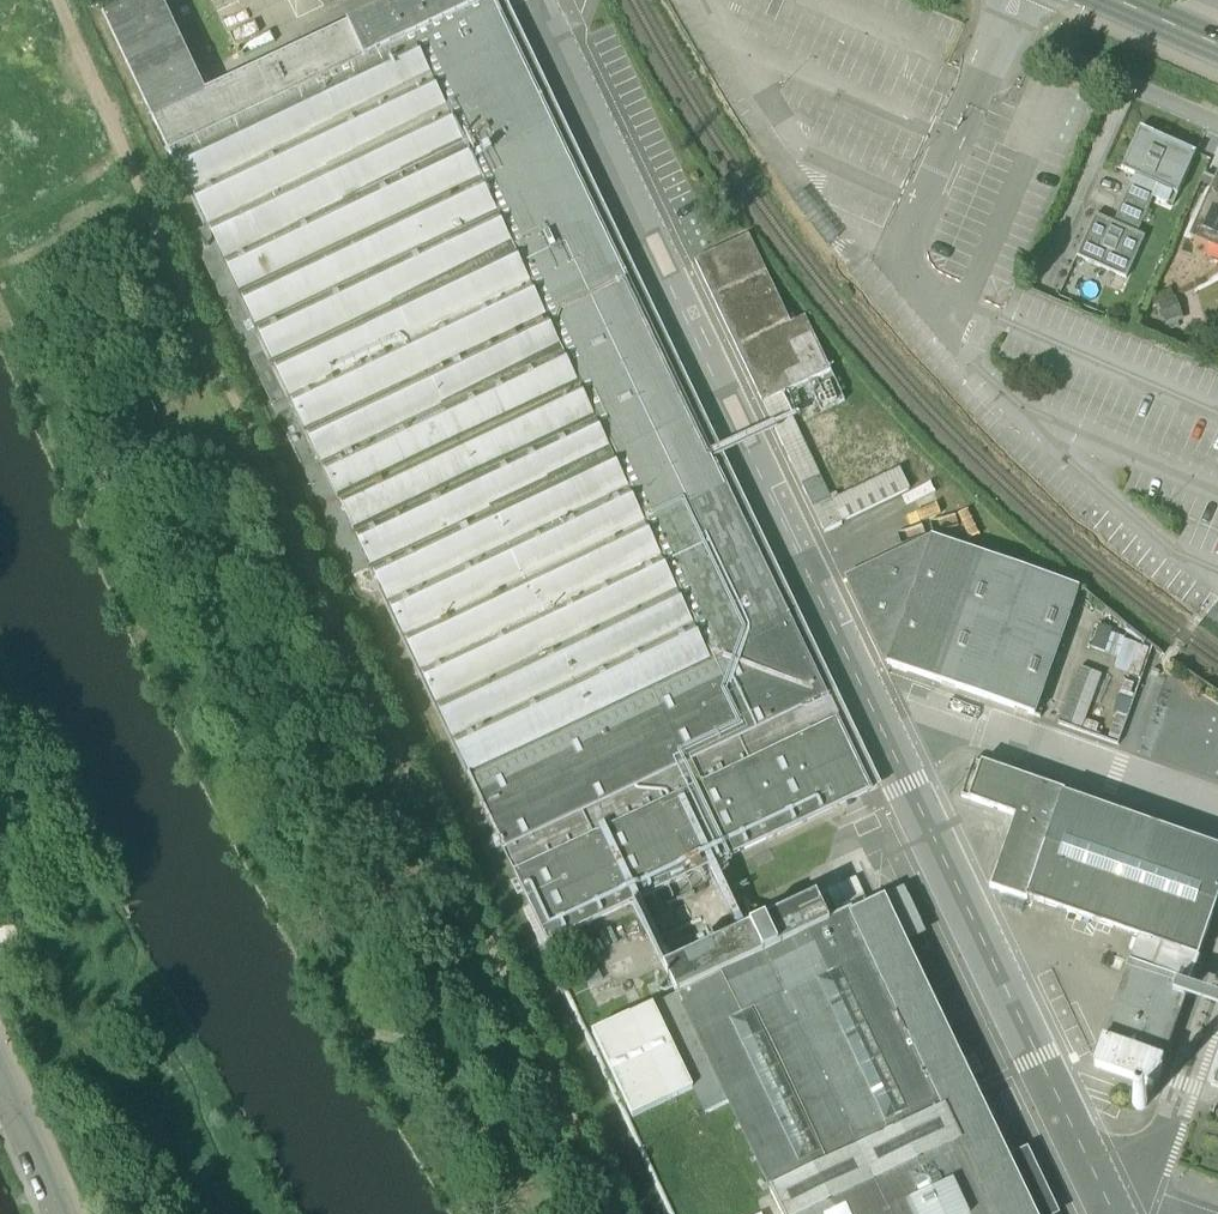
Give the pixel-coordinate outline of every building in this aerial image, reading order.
[(98,0),(87,0),(92,10),(100,6),(98,0)] [(207,95),(161,0),(134,0),(133,0),(126,4),(103,15),(173,162),(174,162),(495,9),(491,0),(408,0),(207,95)] [(495,9),(174,162),(370,573),(503,851),(504,850),(532,910),(549,945),(869,792),(495,9)] [(1196,154),(1140,129),(1121,171),(1135,176),(1130,187),(1153,197),(1158,187),(1177,196),(1196,154)] [(1191,238),(1193,239),(1194,236),(1209,243),(1208,245),(1210,246),(1212,240),(1217,242),(1217,178),(1191,238)] [(1153,197),(1130,187),(1124,200),(1148,210),(1153,197)] [(1148,210),(1124,200),(1119,212),(1142,223),(1148,210)] [(1142,223),(1119,212),(1114,224),(1096,216),(1077,258),(1126,279),(1145,238),(1137,234),(1142,223)] [(88,228),(75,234),(82,247),(95,241),(88,228)] [(370,573),(206,231),(191,238),(355,581),(370,573)] [(791,325),(749,237),(696,262),(763,405),(782,396),(831,373),(805,319),(791,325)] [(782,396),(763,405),(825,534),(843,525),(842,523),(910,490),(900,470),(832,502),(782,396)] [(872,453),(868,450),(865,453),(864,455),(865,457),(866,459),(868,460),(870,459),(872,457),(873,455),(872,453)] [(845,471),(837,456),(824,462),(831,478),(845,471)] [(878,471),(879,469),(878,466),(877,465),(875,464),(872,465),(871,467),(870,469),(871,471),(873,472),(875,473),(877,472),(878,471)] [(863,465),(850,471),(857,487),(870,481),(863,465)] [(853,489),(846,473),(832,480),(840,495),(853,489)] [(933,478),(910,490),(923,519),(947,507),(933,478)] [(911,505),(912,502),(911,498),(908,496),(905,495),(901,496),(899,499),(898,502),(899,506),(901,508),(905,509),(908,508),(911,505)] [(894,514),(895,510),(894,507),(891,504),(887,503),(884,504),(881,507),(880,510),(881,514),(884,516),(888,517),(891,516),(894,514)] [(876,522),(877,518),(876,515),(874,512),(870,511),(867,512),(864,515),(863,519),(864,522),(867,525),(870,526),(874,525),(876,522)] [(919,523),(920,519),(919,516),(917,513),(913,512),(909,513),(907,516),(906,519),(907,523),(910,525),(913,526),(917,525),(919,523)] [(859,530),(860,527),(859,523),(856,521),(853,520),(849,521),(847,523),(846,527),(847,530),(849,533),(853,534),(857,533),(859,530)] [(902,531),(903,527),(902,524),(899,521),(896,520),(892,521),(890,524),(889,528),(890,531),(892,534),(896,535),(899,534),(902,531)] [(885,539),(886,536),(885,532),(882,530),(878,529),(875,530),(872,532),(871,536),(872,539),(875,542),(879,543),(882,542),(885,539)] [(932,537),(846,578),(887,664),(932,537)] [(867,548),(868,544),(867,540),(865,538),(861,537),(858,538),(855,541),(854,544),(855,548),(858,550),(861,551),(865,550),(867,548)] [(932,537),(887,664),(932,680),(977,553),(932,537)] [(977,553),(932,680),(1034,716),(1079,589),(977,553)] [(1086,728),(1105,673),(1082,665),(1063,720),(1086,728)] [(1065,792),(975,760),(962,797),(1024,819),(999,889),(990,886),(990,888),(1027,900),(1028,898),(1063,794),(1064,794),(1065,792)] [(1063,794),(1028,898),(1140,936),(1196,956),(1197,956),(1217,899),(1217,848),(1064,794),(1063,794)] [(897,882),(879,890),(883,900),(886,899),(901,891),(897,882)] [(747,885),(721,898),(731,919),(757,907),(747,885)] [(871,902),(871,899),(871,896),(868,894),(865,893),(862,894),(860,896),(859,899),(860,902),(862,904),(865,905),(868,904),(871,902)] [(817,898),(664,971),(677,998),(830,924),(817,898)] [(853,914),(852,913),(830,924),(677,998),(728,1103),(729,1106),(781,1213),(1036,1213),(886,899),(883,900),(853,914)] [(859,907),(860,904),(859,901),(857,899),(854,899),(852,899),(850,901),(849,904),(850,907),(852,909),(855,910),(857,909),(859,907)] [(849,912),(850,909),(849,906),(847,904),(844,904),(841,904),(839,906),(839,909),(839,912),(841,914),(844,915),(847,914),(849,912)] [(541,949),(549,945),(532,910),(524,914),(541,949)] [(1196,956),(1140,936),(1130,962),(1187,981),(1196,956)] [(1187,981),(1130,962),(1093,1065),(1152,1084),(1188,982),(1187,981)] [(677,998),(631,1020),(630,1018),(593,1036),(633,1121),(694,1091),(706,1116),(729,1106),(728,1103),(677,998)]
